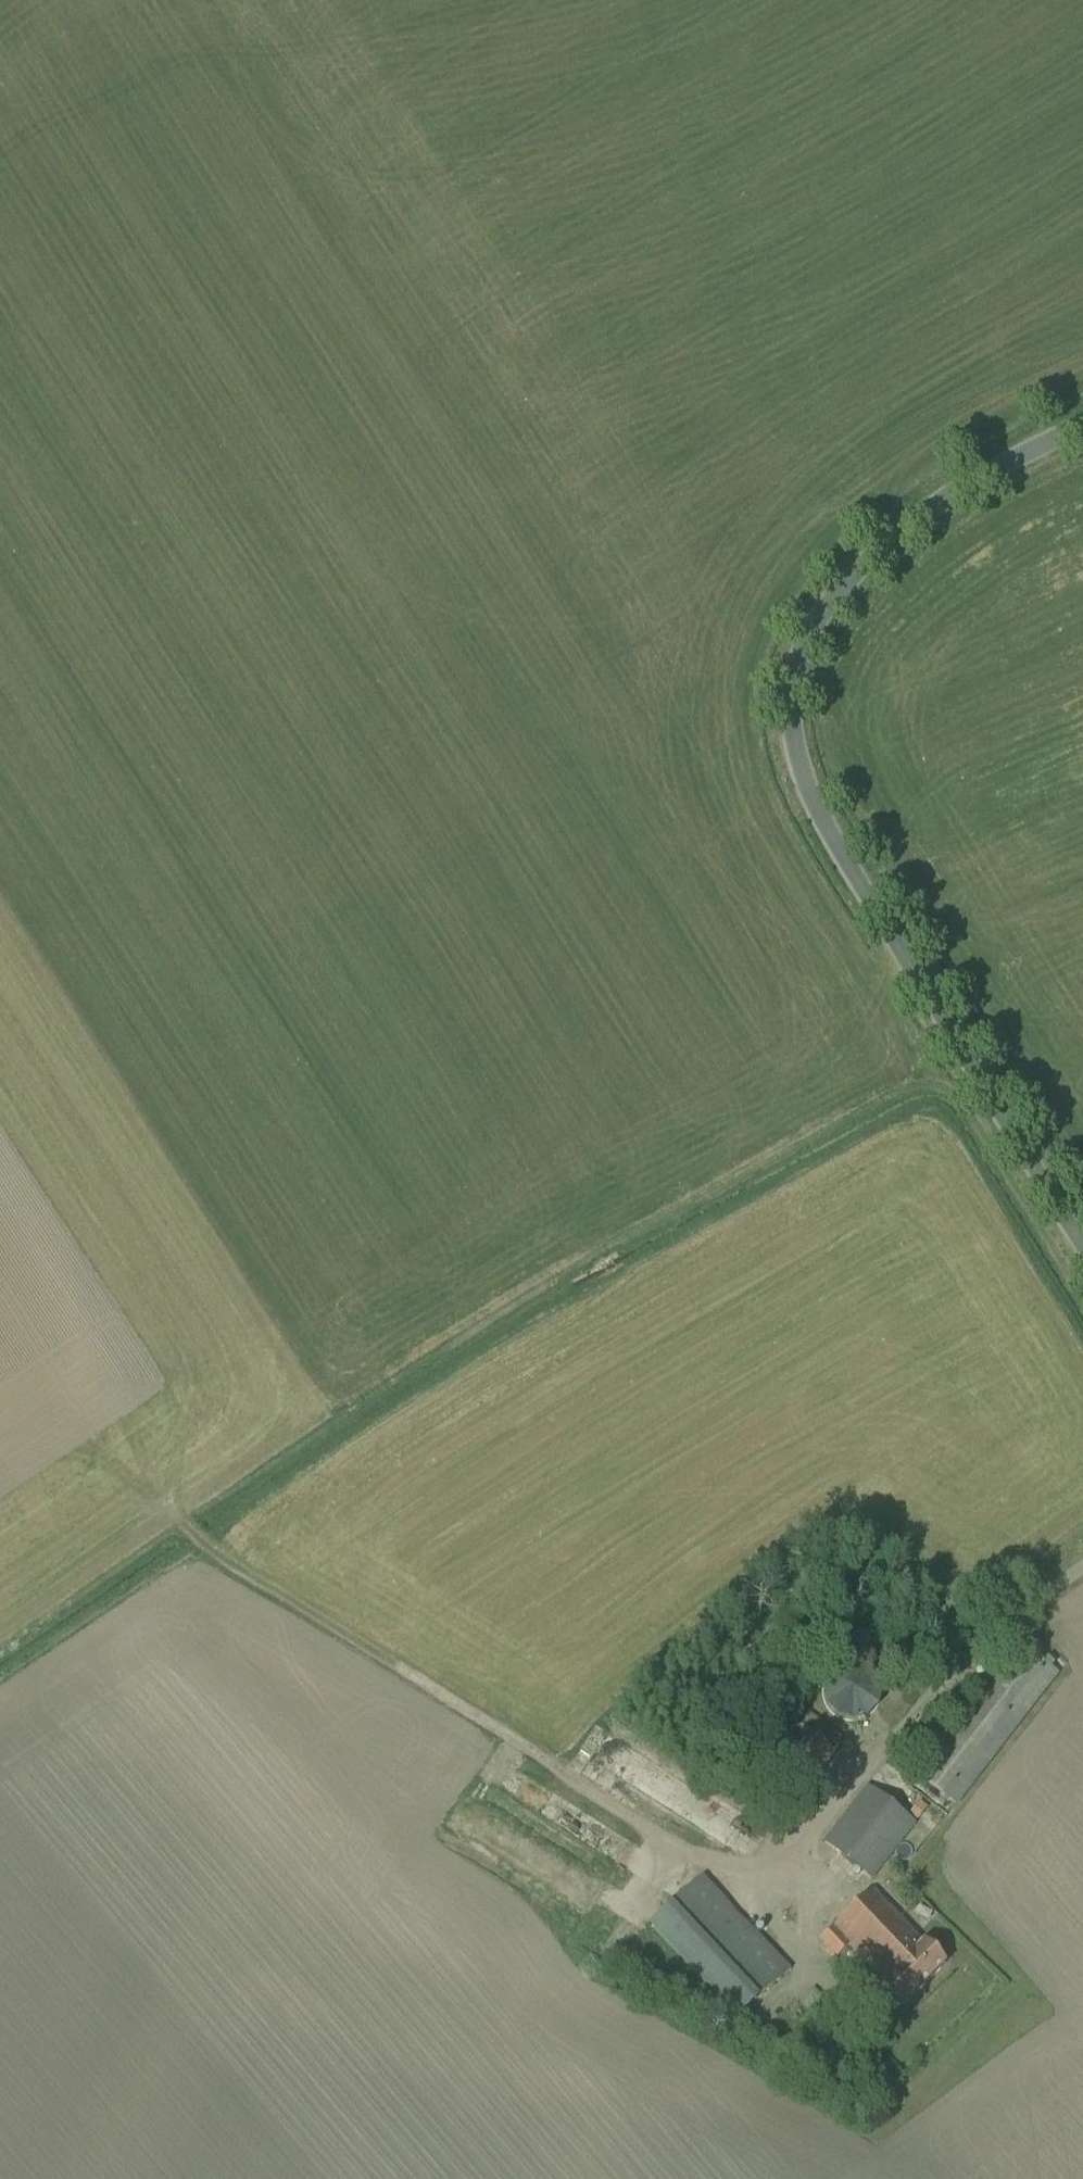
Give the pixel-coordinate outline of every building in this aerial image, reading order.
[(956,1808),(1059,1674),(1015,1641),(912,1773),(956,1808)] [(824,1688),(824,1692),(824,1697),(826,1702),(828,1706),(830,1710),(834,1714),(838,1716),(842,1718),(847,1719),(852,1720),(857,1719),(861,1718),(866,1716),(870,1713),(873,1710),(876,1706),(878,1701),(879,1697),(879,1692),(879,1687),(878,1683),(876,1679),(873,1675),(870,1672),(867,1669),(862,1667),(858,1665),(854,1664),(849,1665),(844,1665),(840,1667),(836,1669),(833,1672),(829,1675),(827,1679),(825,1683),(824,1688)] [(845,1740),(811,1713),(798,1729),(781,1716),(741,1766),(793,1807),(845,1740)] [(823,1843),(870,1880),(914,1824),(868,1787),(823,1843)] [(736,2019),(788,1970),(702,1880),(651,1929),(736,2019)] [(819,1940),(837,1958),(849,1945),(884,1981),(880,1985),(901,2007),(945,1965),(923,1943),(923,1944),(871,1891),(832,1928),(831,1927),(819,1940)]
